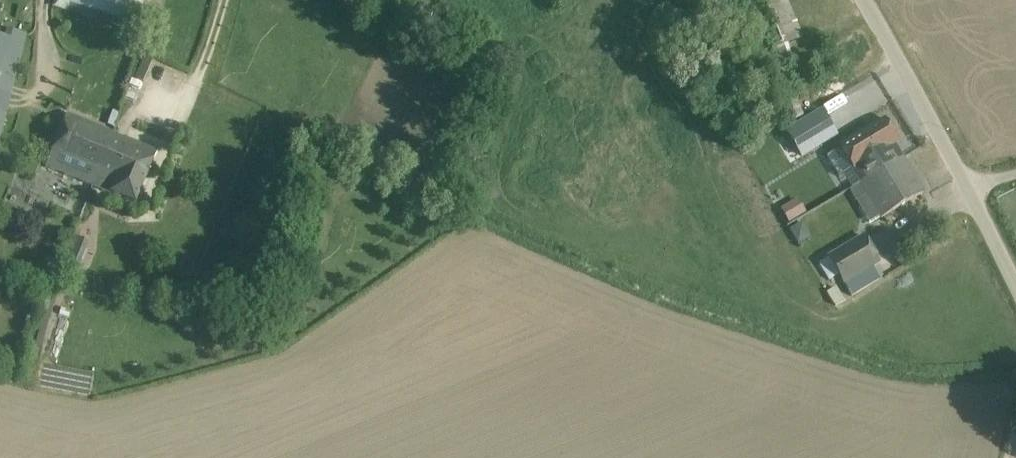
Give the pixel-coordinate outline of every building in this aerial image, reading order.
[(140,31),(149,0),(54,0),(52,6),(140,31)] [(764,1),(782,45),(802,37),(786,0),(767,0),(764,1)] [(23,43),(0,37),(0,133),(23,43)] [(781,64),(761,73),(784,124),(803,116),(781,64)] [(802,101),(807,113),(834,101),(829,89),(802,101)] [(821,110),(786,131),(802,156),(836,135),(821,110)] [(869,123),(838,141),(862,181),(861,181),(861,182),(902,158),(889,135),(896,130),(886,113),(869,123)] [(46,166),(93,186),(115,133),(67,114),(46,166)] [(157,151),(115,133),(93,186),(136,203),(157,151)] [(861,182),(850,189),(856,199),(868,193),(882,217),(923,192),(902,158),(861,182)] [(793,201),(781,208),(789,222),(801,215),(793,201)] [(863,234),(826,256),(837,274),(843,284),(844,284),(852,296),(880,279),(873,267),(880,262),(863,234)] [(67,235),(59,262),(76,267),(84,240),(67,235)]
